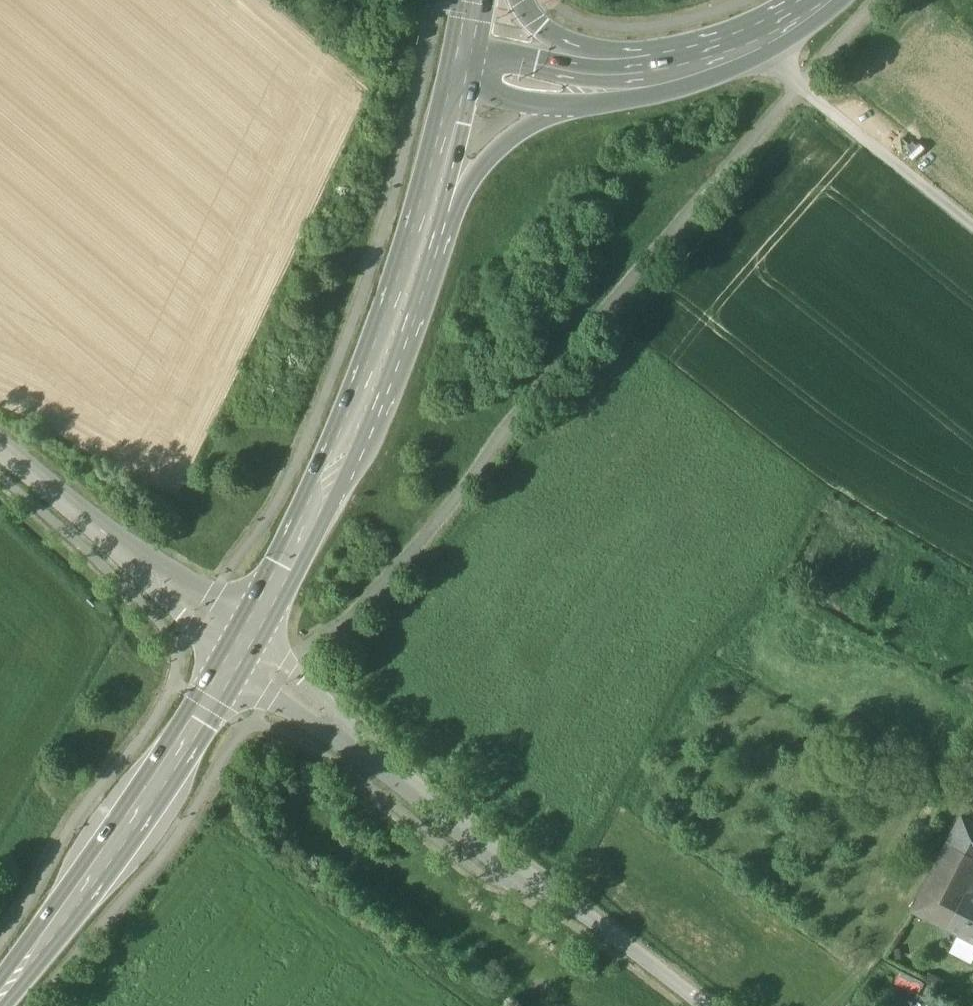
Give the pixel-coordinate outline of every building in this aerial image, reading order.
[(962,816),(948,843),(972,856),(972,822),(970,820),(962,816)] [(948,843),(913,911),(948,929),(967,892),(972,881),(972,856),(948,843)] [(967,892),(948,929),(956,933),(972,942),(972,895),(967,892)] [(956,933),(948,950),(972,964),(972,942),(956,933)] [(894,985),(888,997),(905,1005),(911,1005),(916,996),(894,985)]
